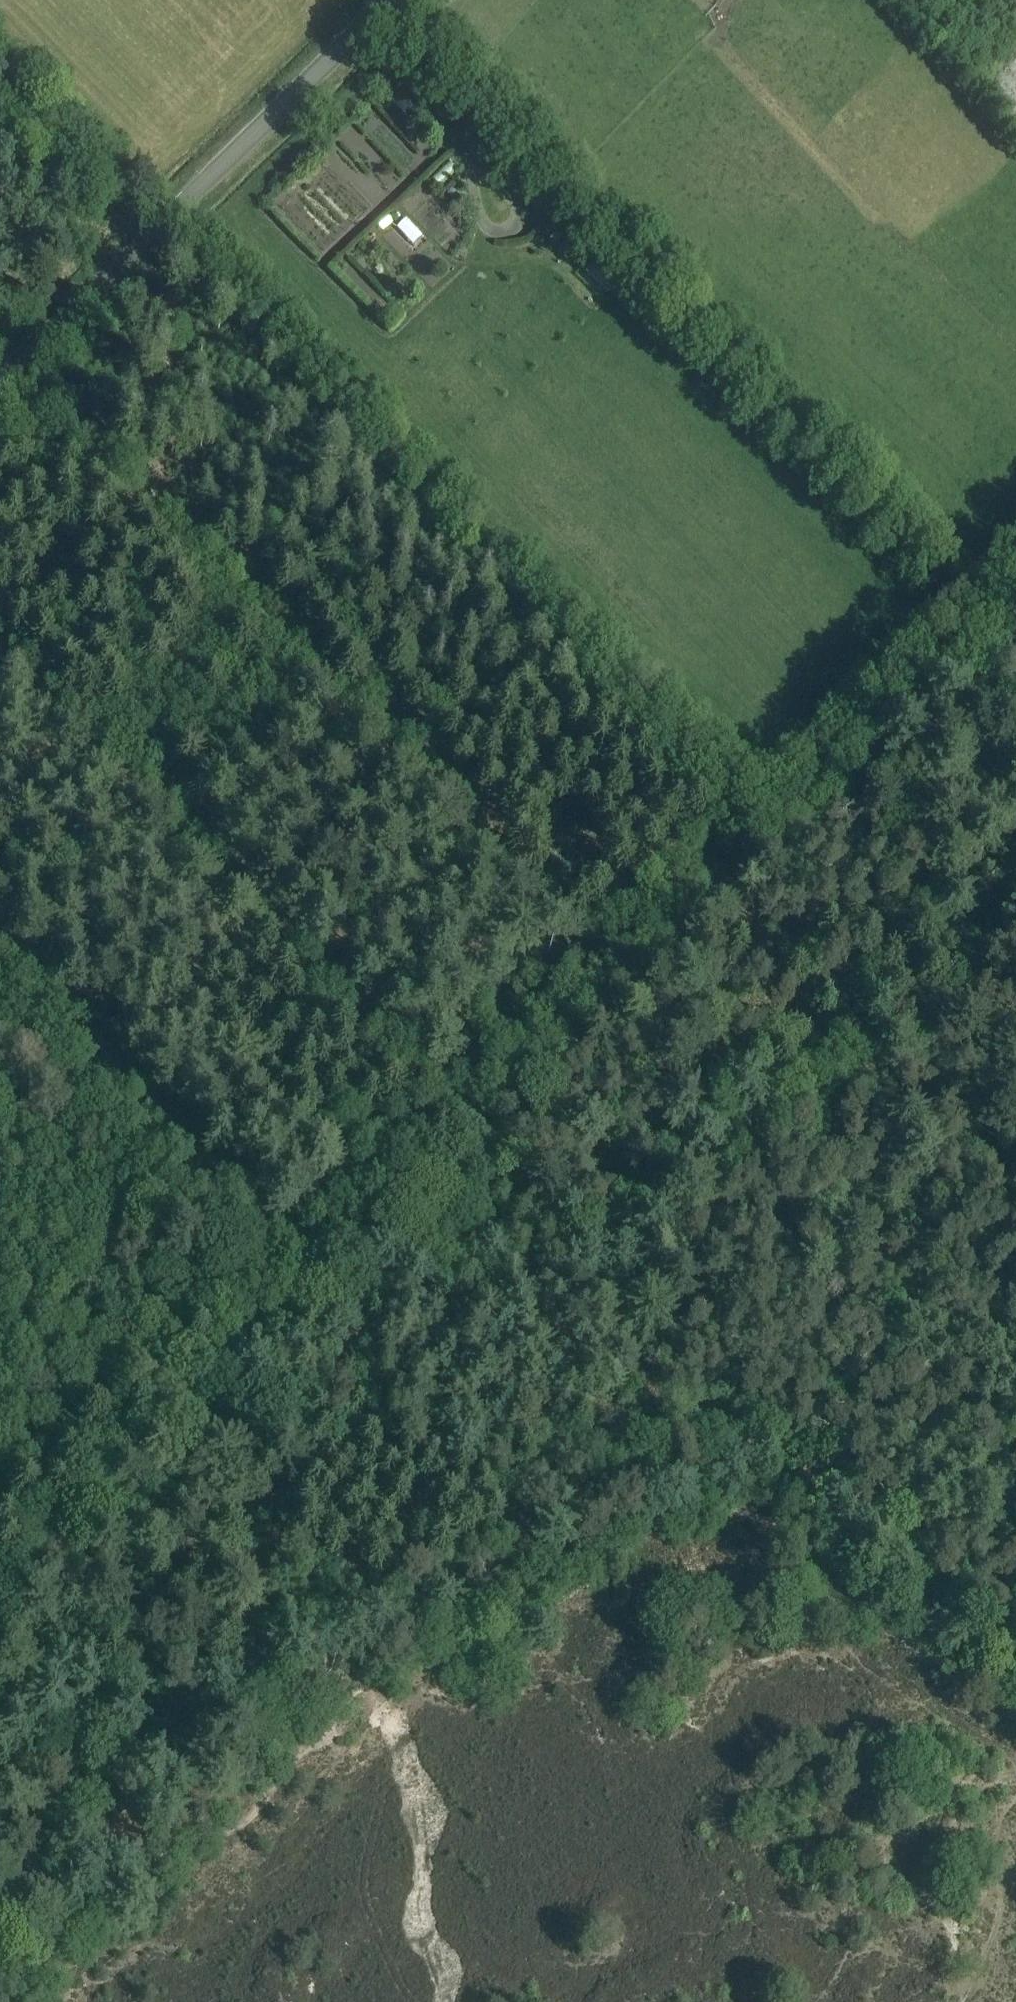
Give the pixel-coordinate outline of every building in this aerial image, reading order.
[(479,143),(470,152),(485,168),(494,158),(479,143)] [(406,216),(396,226),(413,242),(422,232),(406,216)]
